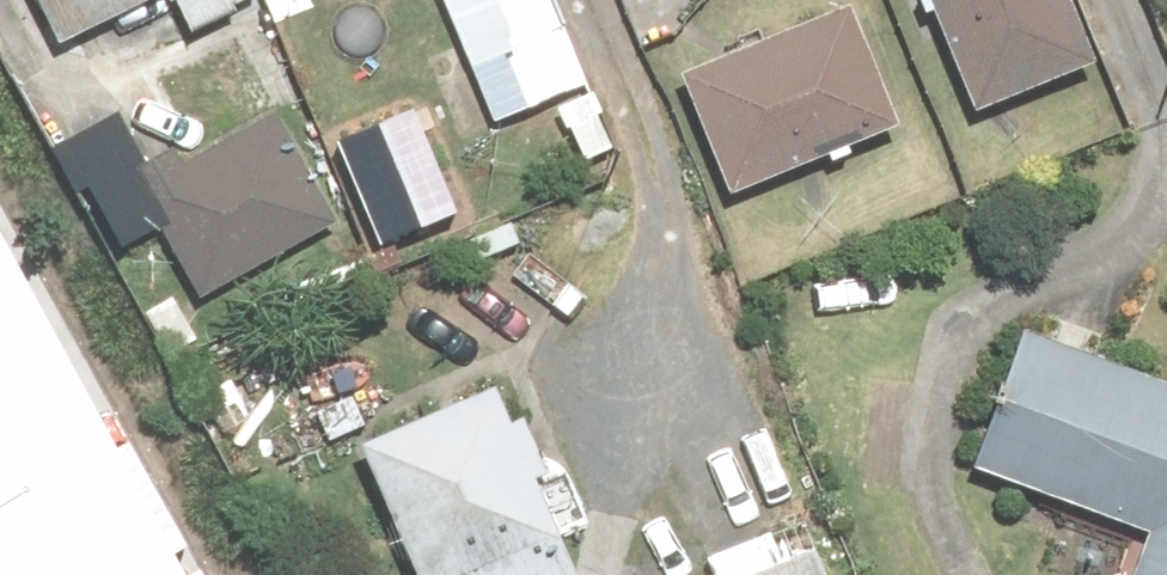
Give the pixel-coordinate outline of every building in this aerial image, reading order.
[(64,54),(185,0),(39,0),(64,54)] [(473,133),(594,90),(562,0),(426,0),(473,133)] [(709,168),(891,95),(853,0),(804,0),(663,56),(709,168)] [(952,116),(1099,60),(1076,0),(907,0),(952,116)] [(120,235),(156,213),(194,279),(322,205),(264,105),(174,156),(135,90),(61,133),(120,235)] [(0,129),(0,574),(238,574),(0,129)] [(1130,506),(1106,574),(1166,574),(1166,332),(1013,289),(965,459),(1130,506)] [(356,419),(404,574),(608,574),(611,574),(545,361),(356,419)]
